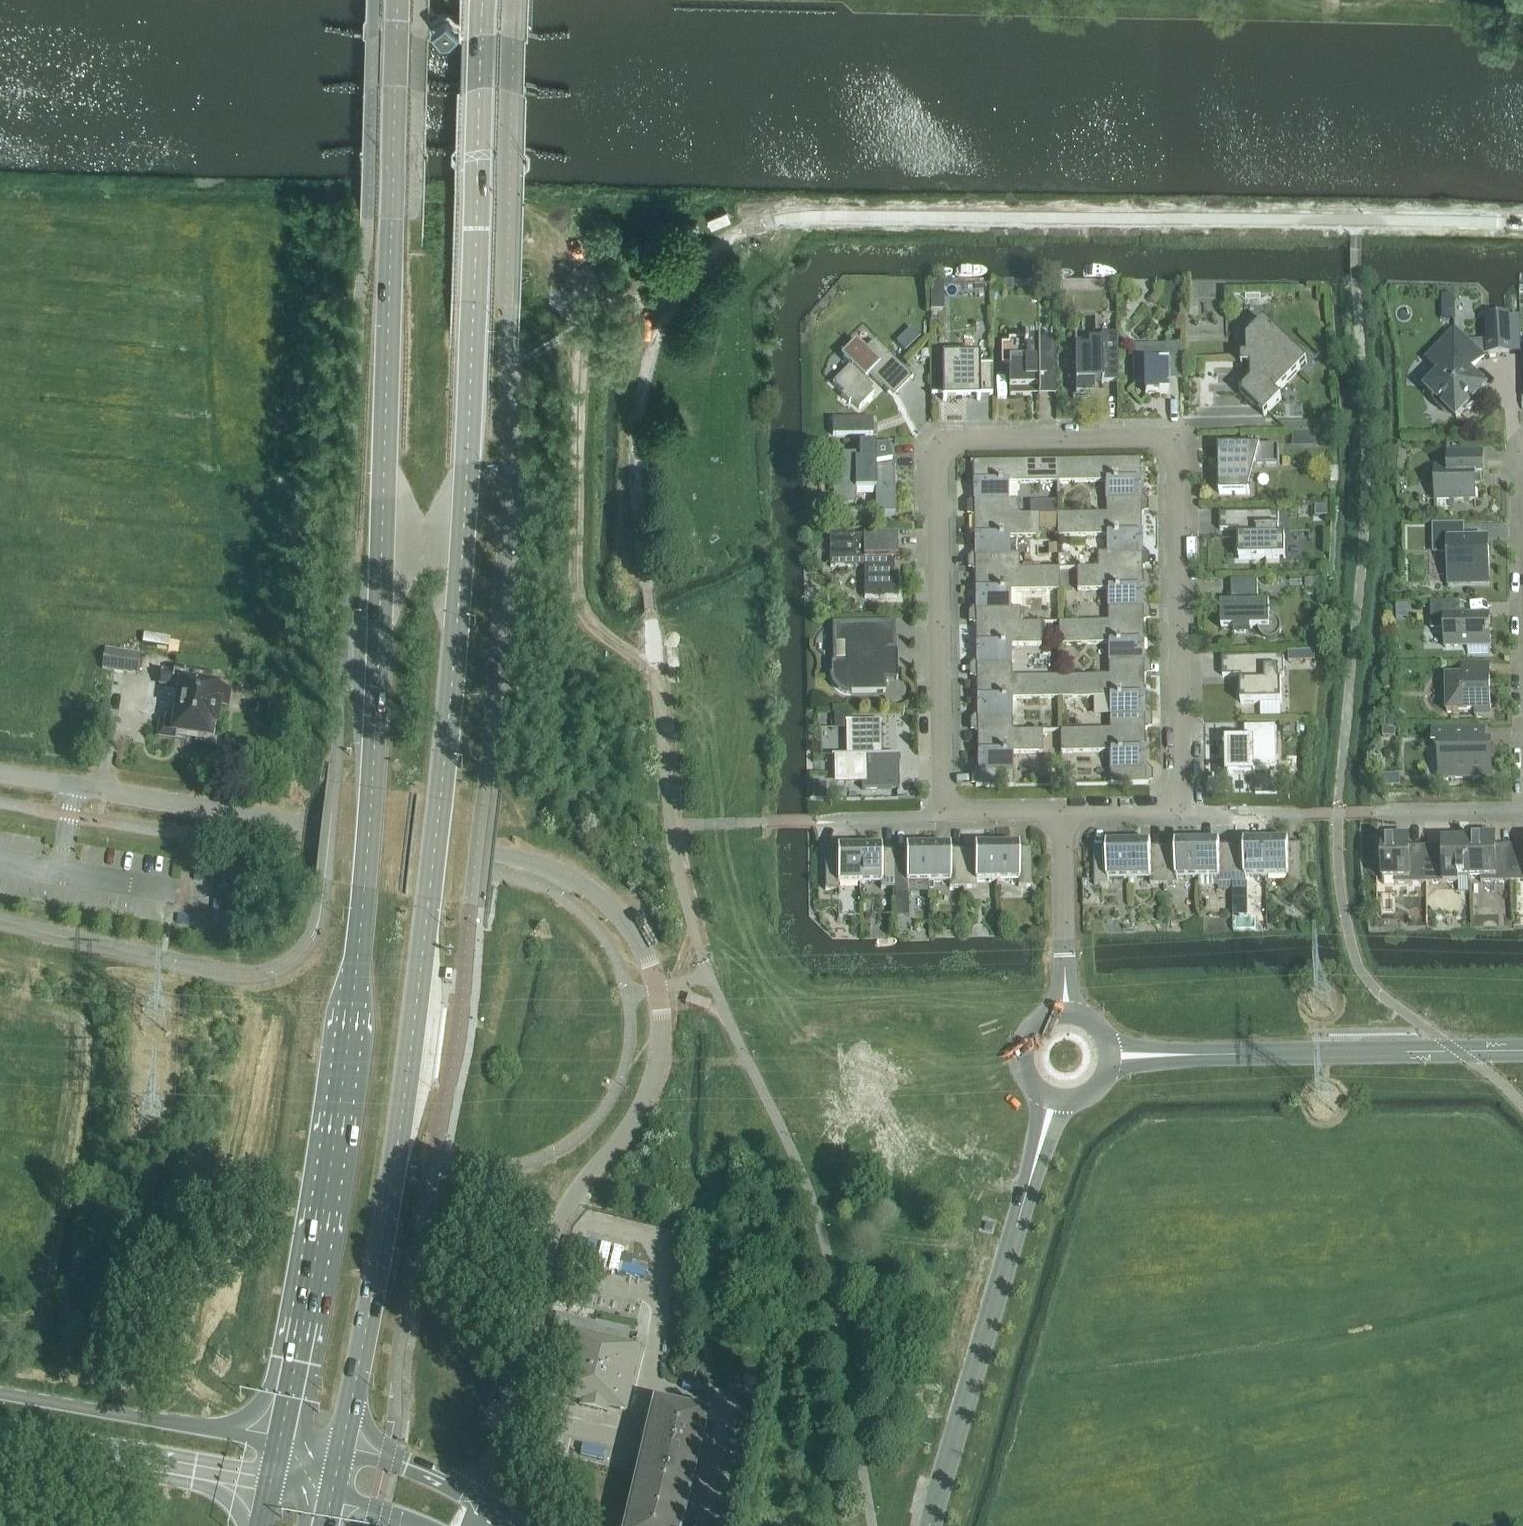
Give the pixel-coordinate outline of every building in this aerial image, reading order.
[(428,25),(432,28),(438,35),(447,35),(457,25),(444,10),(428,25)] [(1004,278),(1004,289),(1014,289),(1014,278),(1004,278)] [(942,296),(931,296),(931,309),(942,309),(942,296)] [(1432,378),(1431,381),(1424,388),(1435,399),(1433,400),(1434,401),(1436,405),(1438,408),(1441,410),(1444,412),(1447,413),(1448,412),(1456,420),(1464,412),(1466,413),(1468,412),(1471,410),(1474,407),(1477,404),(1479,401),(1480,399),(1479,397),(1488,388),(1479,379),(1479,378),(1476,374),(1474,371),(1484,360),(1481,357),(1513,355),(1513,354),(1511,317),(1511,315),(1484,317),(1486,341),(1466,342),(1455,332),(1427,361),(1437,371),(1434,375),(1432,378)] [(1520,317),(1511,317),(1513,354),(1521,353),(1520,317)] [(1264,321),(1247,339),(1247,357),(1242,357),(1242,367),(1247,367),(1248,386),(1240,394),(1264,417),(1282,399),(1277,394),(1307,363),(1264,321)] [(1102,385),(1118,385),(1117,334),(1100,334),(1100,342),(1075,342),(1075,334),(1076,395),(1094,395),(1094,381),(1102,381),(1102,385)] [(901,338),(897,342),(905,350),(912,343),(907,338),(901,338)] [(1008,345),(1001,345),(1001,366),(1009,366),(1009,389),(1010,389),(1010,396),(1029,396),(1029,389),(1040,389),(1039,377),(1043,377),(1043,369),(1055,369),(1055,340),(1008,341),(1008,345)] [(881,386),(885,382),(896,393),(911,379),(911,380),(913,378),(874,341),(865,350),(856,341),(841,356),(850,366),(833,384),(843,394),(841,396),(849,404),(851,401),(859,409),(874,394),(873,393),(870,391),(869,388),(869,384),(868,381),(865,379),(869,374),(881,386)] [(1168,372),(1181,372),(1180,344),(1166,344),(1166,347),(1134,348),(1134,346),(1133,346),(1133,385),(1145,385),(1145,394),(1168,394),(1168,372)] [(980,356),(942,356),(943,401),(947,401),(946,396),(977,396),(977,400),(980,400),(980,395),(992,395),(992,365),(980,365),(980,356)] [(833,436),(873,435),(873,419),(832,419),(833,436)] [(1304,421),(1279,422),(1288,431),(1304,430),(1304,422),(1304,421)] [(1316,433),(1307,433),(1307,447),(1316,447),(1316,433)] [(824,442),(808,443),(808,454),(824,454),(824,442)] [(855,454),(833,455),(834,505),(856,504),(856,489),(875,489),(876,516),(895,515),(895,467),(878,467),(876,467),(876,462),(892,459),(890,443),(859,444),(859,445),(860,460),(855,460),(855,454)] [(1260,447),(1232,447),(1232,448),(1223,448),(1224,472),(1222,472),(1221,472),(1220,474),(1219,474),(1219,475),(1219,476),(1219,494),(1249,494),(1249,491),(1246,471),(1246,466),(1278,465),(1278,447),(1260,447)] [(1483,476),(1483,452),(1448,452),(1448,468),(1435,468),(1435,509),(1452,508),(1452,501),(1474,500),(1474,508),(1476,508),(1475,476),(1483,476)] [(1057,483),(1105,482),(1106,514),(1144,514),(1144,511),(1142,511),(1142,513),(1130,513),(1130,500),(1136,500),(1141,495),(1140,460),(1143,460),(1143,459),(1056,460),(1057,483)] [(1056,460),(970,462),(970,463),(973,463),(973,498),(978,502),(979,516),(972,516),(972,514),(971,514),(971,516),(1018,516),(1018,515),(1018,501),(1008,501),(1008,483),(1057,483),(1056,460)] [(1057,501),(1042,501),(1042,515),(1057,515),(1057,501)] [(1329,506),(1315,507),(1315,516),(1329,516),(1329,506)] [(1279,513),(1220,514),(1220,531),(1238,530),(1239,559),(1285,558),(1285,536),(1279,536),(1279,513)] [(1143,565),(1143,567),(1131,567),(1131,554),(1137,554),(1142,549),(1141,514),(1144,514),(1106,514),(1057,515),(1057,530),(1057,537),(1107,536),(1107,553),(1097,553),(1097,568),(1145,568),(1144,565),(1143,565)] [(979,557),(979,570),(973,570),(973,568),(972,568),(972,571),(1019,570),(1019,569),(1019,554),(1009,555),(1009,537),(1039,537),(1039,530),(1039,515),(1018,515),(1018,516),(971,516),(971,517),(974,517),(974,552),(979,557)] [(1042,515),(1039,515),(1039,530),(1057,530),(1057,515),(1042,515)] [(1488,541),(1463,541),(1463,526),(1435,527),(1435,552),(1448,552),(1449,584),(1450,584),(1450,581),(1469,581),(1469,584),(1489,583),(1488,541)] [(864,536),(836,536),(830,536),(830,568),(864,567),(864,598),(879,598),(880,599),(884,599),(884,598),(898,598),(898,575),(894,575),(894,551),(898,551),(897,534),(864,534),(864,536)] [(1138,608),(1143,603),(1142,568),(1145,568),(1097,568),(1077,568),(1077,590),(1107,590),(1108,622),(1145,622),(1145,619),(1144,619),(1144,621),(1138,621),(1138,608)] [(986,610),(986,624),(974,624),(974,622),(973,622),(973,624),(1020,624),(1020,623),(1020,609),(1010,609),(1010,591),(1059,591),(1059,569),(1019,569),(1019,570),(972,571),(975,571),(975,606),(980,610),(986,610)] [(1321,578),(1305,579),(1305,587),(1321,587),(1321,578)] [(1246,630),(1258,629),(1259,633),(1261,636),(1263,639),(1266,640),(1270,641),(1273,640),(1277,639),(1279,636),(1281,633),(1281,630),(1281,627),(1280,624),(1278,621),(1276,619),(1273,618),(1270,618),(1269,606),(1270,606),(1270,605),(1258,605),(1258,581),(1231,581),(1232,606),(1221,606),(1221,607),(1222,630),(1234,630),(1234,633),(1246,633),(1246,630)] [(1490,654),(1489,614),(1488,614),(1488,617),(1460,617),(1460,603),(1431,603),(1432,630),(1445,630),(1445,648),(1446,648),(1446,645),(1467,645),(1467,654),(1490,654)] [(1145,673),(1145,675),(1133,675),(1133,662),(1139,662),(1143,657),(1143,622),(1145,622),(1108,622),(1059,622),(1059,645),(1108,644),(1109,676),(1146,676),(1146,673),(1145,673)] [(981,664),(981,678),(975,678),(975,676),(974,676),(974,678),(1011,678),(1011,677),(1011,645),(1041,645),(1041,623),(1020,623),(1020,624),(973,624),(973,625),(975,625),(976,660),(981,664)] [(848,693),(851,693),(885,693),(885,691),(884,691),(884,679),(896,679),(896,680),(898,680),(897,649),(887,649),(887,641),(893,641),(893,624),(834,626),(834,642),(845,642),(845,663),(833,664),(833,663),(831,663),(831,675),(832,678),(832,679),(833,682),(833,683),(834,684),(835,686),(836,687),(839,690),(842,692),(845,693),(848,693)] [(181,655),(185,631),(148,626),(144,649),(181,655)] [(141,655),(124,652),(105,650),(101,671),(138,676),(141,655)] [(1302,652),(1302,662),(1315,662),(1315,651),(1302,652)] [(1222,658),(1222,677),(1240,676),(1241,704),(1281,704),(1281,682),(1279,682),(1279,676),(1284,676),(1284,657),(1222,658)] [(1491,717),(1490,664),(1461,664),(1461,677),(1446,677),(1447,713),(1475,712),(1475,718),(1491,717)] [(226,709),(229,692),(209,689),(211,676),(175,670),(174,675),(161,673),(159,686),(181,689),(175,721),(166,719),(160,722),(158,738),(174,740),(175,735),(213,741),(219,708),(226,709)] [(982,718),(982,732),(976,732),(976,730),(975,730),(975,732),(1012,732),(1012,731),(1012,699),(1060,699),(1060,676),(1011,677),(1011,678),(974,678),(974,679),(976,679),(977,714),(982,718)] [(1146,727),(1146,729),(1140,729),(1139,716),(1144,711),(1144,676),(1146,676),(1109,676),(1060,676),(1060,699),(1109,698),(1109,730),(1147,730),(1147,727),(1146,727)] [(853,714),(834,714),(835,724),(846,723),(846,722),(845,723),(845,721),(853,721),(853,714)] [(846,756),(832,756),(832,757),(837,757),(838,781),(862,781),(862,789),(899,789),(899,765),(881,765),(881,755),(880,722),(881,722),(881,721),(853,721),(845,721),(845,723),(846,722),(846,723),(846,730),(846,756)] [(1295,722),(1283,722),(1283,734),(1295,734),(1295,722)] [(1225,741),(1226,753),(1227,753),(1228,774),(1254,774),(1254,776),(1255,776),(1255,769),(1277,768),(1276,727),(1245,727),(1245,740),(1225,741)] [(1383,738),(1395,738),(1395,729),(1383,729),(1383,738)] [(1110,785),(1148,784),(1148,781),(1147,781),(1147,783),(1141,783),(1140,770),(1145,765),(1145,730),(1147,730),(1109,730),(1060,730),(1061,752),(1110,752),(1110,785)] [(1492,778),(1491,744),(1485,744),(1485,730),(1433,730),(1433,747),(1439,747),(1439,779),(1492,778)] [(975,787),(1013,786),(1013,753),(1043,753),(1042,731),(1012,731),(1012,732),(975,732),(975,733),(977,733),(978,768),(983,772),(983,786),(977,786),(977,784),(975,784),(975,787)] [(1443,847),(1426,847),(1426,884),(1458,883),(1458,879),(1469,878),(1469,883),(1470,883),(1469,837),(1449,837),(1449,842),(1443,842),(1443,847)] [(1513,883),(1512,846),(1495,846),(1495,837),(1469,837),(1470,883),(1470,879),(1481,878),(1481,883),(1513,883)] [(1377,840),(1382,840),(1383,885),(1384,885),(1384,880),(1394,880),(1394,884),(1426,884),(1426,847),(1409,848),(1409,838),(1377,838),(1377,840)] [(1244,846),(1232,846),(1232,884),(1246,884),(1246,878),(1267,878),(1266,842),(1244,842),(1244,846)] [(1288,842),(1266,842),(1267,878),(1288,877),(1288,883),(1301,883),(1302,883),(1302,877),(1301,877),(1301,845),(1288,845),(1288,842)] [(1175,847),(1163,847),(1164,885),(1177,885),(1177,879),(1198,879),(1198,843),(1175,844),(1175,847)] [(1220,843),(1198,843),(1198,879),(1219,878),(1219,884),(1232,884),(1232,846),(1220,846),(1220,843)] [(1094,881),(1094,886),(1095,886),(1108,886),(1108,880),(1129,880),(1129,844),(1107,845),(1107,848),(1094,848),(1095,881),(1094,881)] [(1151,844),(1129,844),(1129,880),(1150,879),(1150,885),(1164,885),(1163,847),(1151,847),(1151,844)] [(974,850),(962,850),(963,888),(976,888),(976,882),(997,882),(997,846),(974,846),(974,850)] [(1032,887),(1032,882),(1031,849),(1019,849),(1019,846),(997,846),(997,882),(1018,881),(1018,887),(1031,887),(1032,887)] [(1512,846),(1513,883),(1522,882),(1522,846),(1512,846)] [(905,850),(893,851),(894,889),(907,889),(907,883),(928,883),(928,847),(905,847),(905,850)] [(950,847),(928,847),(928,883),(949,882),(949,888),(963,888),(962,850),(950,850),(950,847)] [(825,885),(825,891),(825,890),(839,890),(839,884),(860,884),(859,848),(837,849),(837,852),(825,852),(825,885)] [(881,848),(880,848),(859,848),(860,884),(881,883),(881,889),(894,889),(893,851),(881,851),(881,848)] [(557,1317),(547,1359),(559,1362),(552,1395),(587,1403),(586,1408),(601,1411),(602,1406),(626,1412),(641,1348),(593,1337),(596,1326),(557,1317)] [(669,1408),(668,1414),(691,1419),(692,1413),(675,1409),(669,1408)] [(646,1431),(652,1432),(630,1525),(676,1525),(699,1427),(650,1415),(646,1431)]
